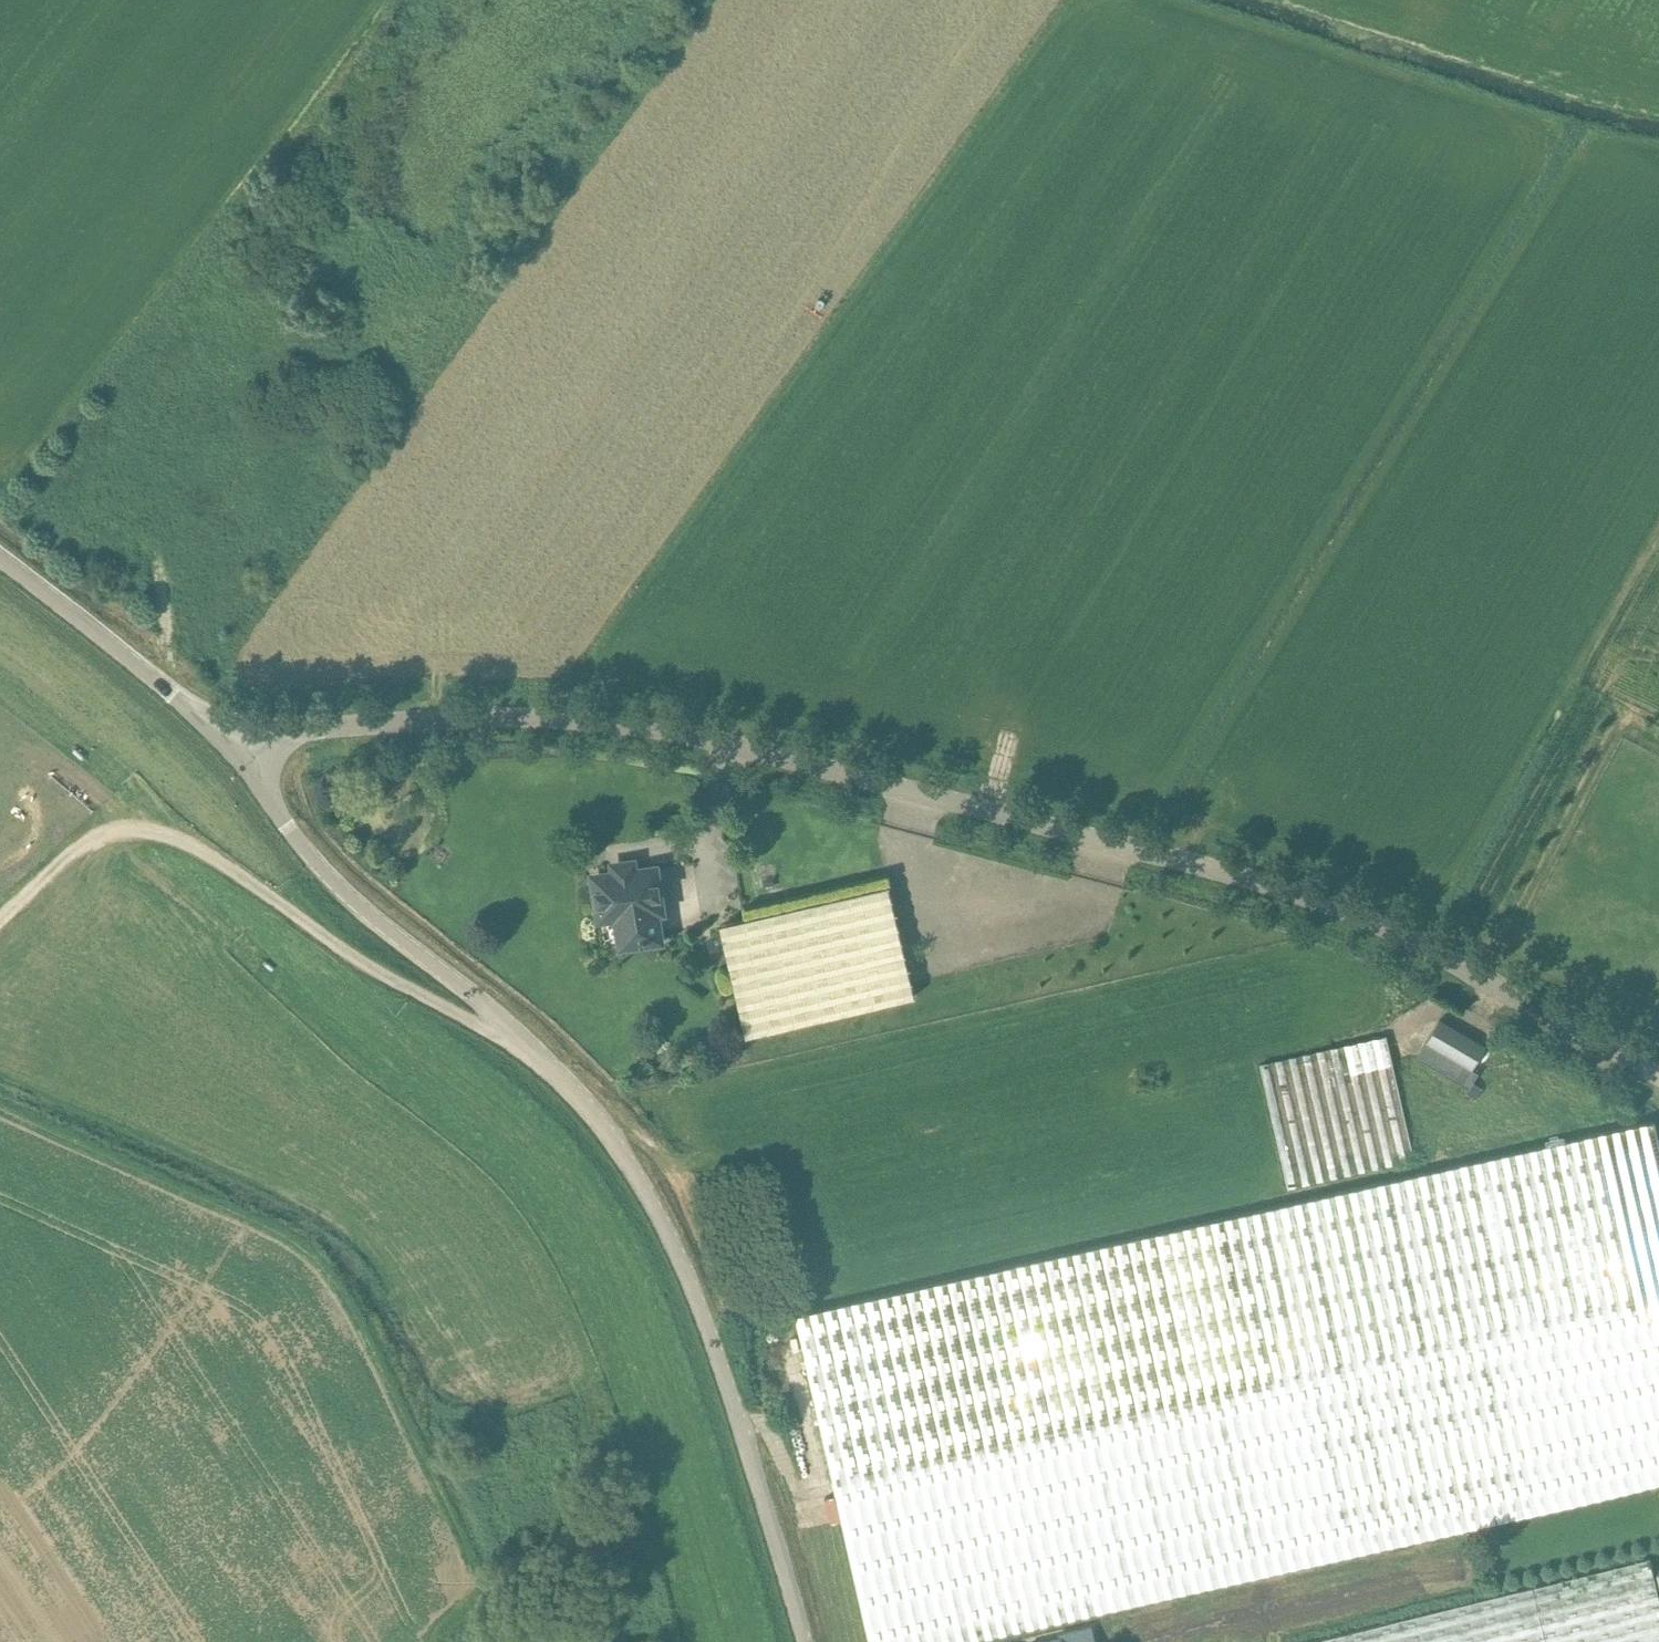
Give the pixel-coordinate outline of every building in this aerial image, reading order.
[(624,916),(629,946),(660,941),(656,911),(662,910),(655,870),(595,879),(601,919),(624,916)] [(915,996),(890,886),(721,926),(747,1036),(915,996)] [(1417,1059),(1469,1088),(1473,1082),(1478,1073),(1473,1070),(1487,1046),(1441,1018),(1417,1059)] [(1290,1188),(1415,1160),(1386,1036),(1262,1064),(1290,1188)] [(1469,1088),(1466,1093),(1476,1099),(1482,1088),(1473,1082),(1469,1088)] [(871,1641),(957,1641),(1658,1482),(1658,1146),(1653,1122),(797,1314),(871,1641)] [(1649,1559),(1312,1641),(1658,1641),(1658,1601),(1649,1559)] [(1091,1624),(1058,1632),(1059,1637),(1038,1641),(1095,1641),(1091,1624)]
